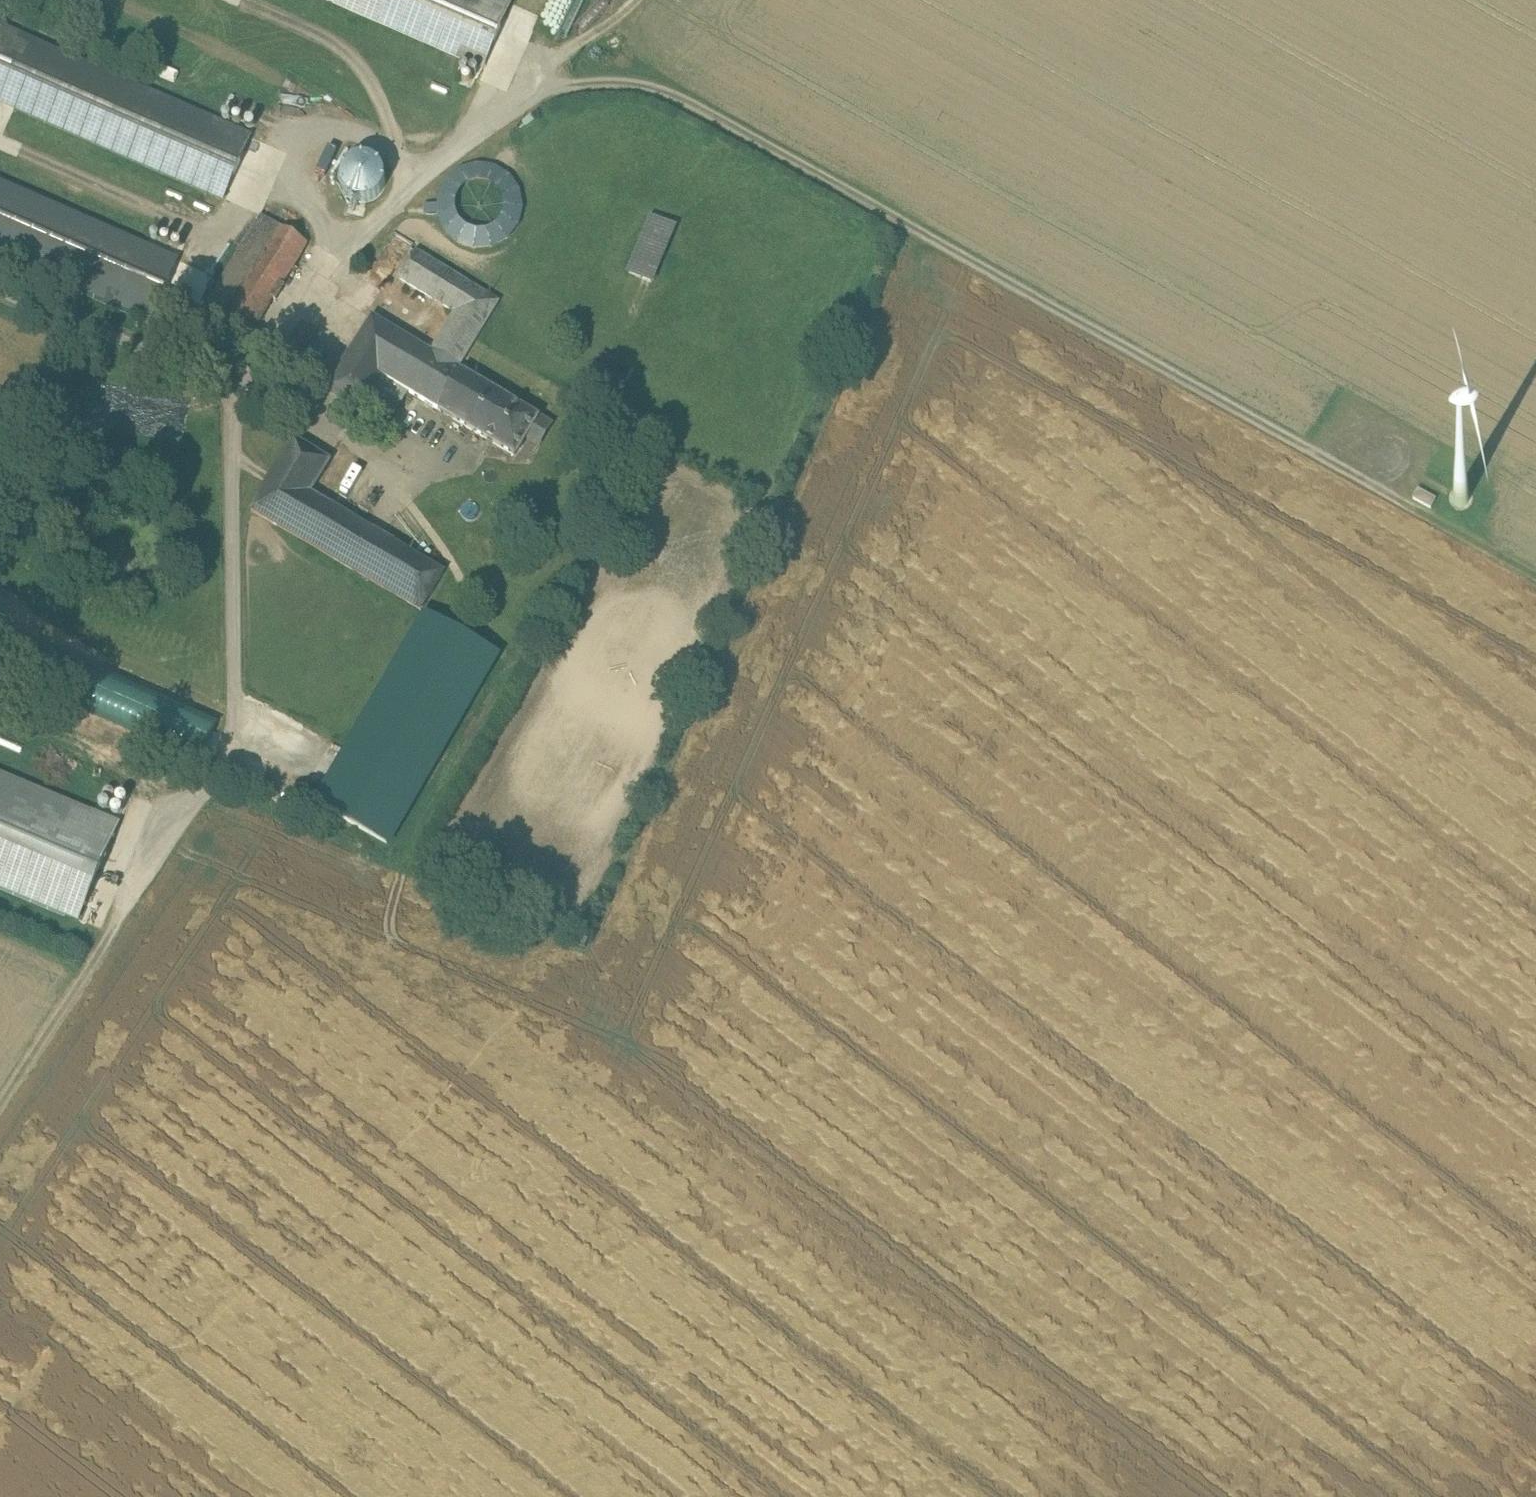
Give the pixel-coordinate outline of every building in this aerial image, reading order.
[(505,0),(337,0),(485,64),(511,3),(505,0)] [(0,28),(0,101),(225,199),(251,137),(0,28)] [(334,170),(352,207),(390,189),(372,152),(334,170)] [(421,215),(441,217),(443,226),(448,234),(455,241),(463,247),(472,249),(482,249),(492,247),(500,243),(507,236),(512,228),(515,218),(515,209),(513,199),(508,191),(502,184),(493,179),(484,176),(474,176),(465,178),(456,182),(449,189),(444,197),(443,202),(422,200),(421,215)] [(0,193),(0,252),(162,323),(184,273),(0,193)] [(264,216),(203,313),(249,341),(279,297),(310,244),(264,216)] [(675,226),(653,217),(630,273),(652,282),(675,226)] [(505,303),(421,252),(404,280),(464,316),(439,358),(463,373),(505,303)] [(439,358),(377,322),(336,391),(369,411),(387,380),(444,414),(467,375),(439,358)] [(546,423),(467,375),(444,414),(523,462),(546,423)] [(447,575),(317,498),(335,463),(292,441),(254,515),(427,614),(447,575)] [(433,619),(354,757),(423,800),(504,660),(433,619)] [(213,720),(104,675),(90,707),(199,753),(213,720)] [(0,775),(0,885),(79,918),(119,825),(0,775)]
